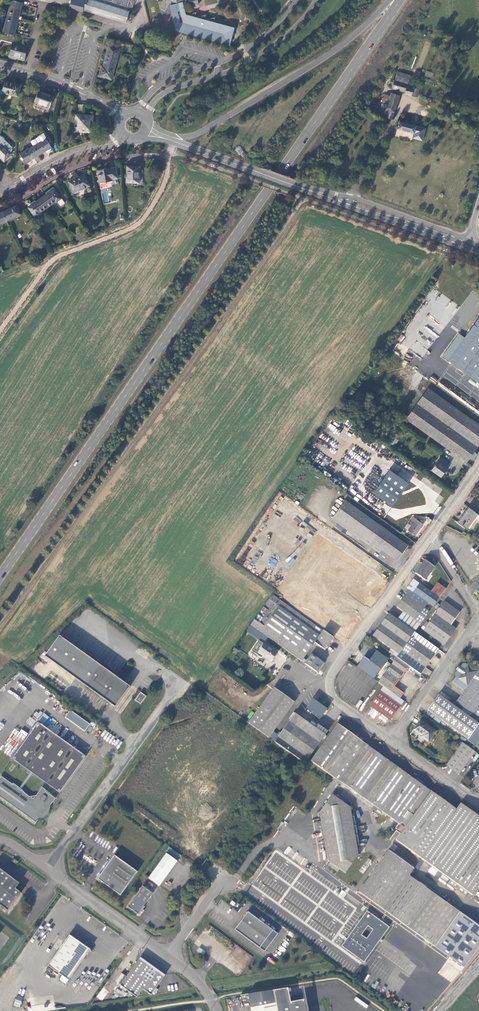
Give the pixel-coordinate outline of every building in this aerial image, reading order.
[(126,11),(123,9),(93,0),(40,0),(70,7),(84,10),(126,23),(130,12),(126,11)] [(126,11),(130,0),(135,2),(135,0),(125,0),(123,9),(126,11)] [(158,2),(159,1),(161,10),(168,14),(171,13),(172,13),(172,14),(179,12),(182,23),(180,24),(182,33),(200,37),(199,39),(220,44),(217,34),(215,33),(215,31),(216,31),(218,26),(215,25),(214,22),(214,19),(205,21),(204,16),(196,18),(195,14),(184,16),(181,5),(189,3),(190,7),(198,5),(197,0),(158,0),(158,2)] [(11,1),(7,16),(16,19),(18,13),(19,13),(22,3),(11,1)] [(16,19),(7,16),(4,32),(13,35),(16,25),(15,25),(16,19)] [(235,28),(214,22),(215,25),(218,26),(216,31),(215,31),(215,33),(217,34),(220,44),(230,47),(235,28)] [(9,57),(24,61),(28,47),(12,43),(9,57)] [(103,65),(115,68),(119,49),(108,46),(103,65)] [(112,80),(115,68),(103,65),(102,70),(100,70),(99,76),(112,80)] [(397,71),(393,80),(408,86),(409,84),(411,84),(413,78),(397,71)] [(391,81),(389,85),(392,86),(391,87),(404,92),(404,94),(416,98),(419,91),(408,87),(408,86),(393,80),(393,82),(391,81)] [(18,97),(20,87),(14,86),(15,84),(5,82),(2,92),(11,94),(11,95),(18,97)] [(53,97),(38,92),(34,103),(49,108),(53,97)] [(399,94),(392,92),(385,116),(391,118),(399,94)] [(83,105),(76,105),(75,113),(82,114),(83,105)] [(91,116),(76,115),(75,131),(91,132),(91,116)] [(400,121),(397,129),(414,134),(412,138),(422,141),(425,130),(416,127),(416,126),(400,121)] [(51,148),(43,134),(30,141),(30,143),(33,147),(38,156),(51,148)] [(0,136),(0,143),(10,153),(12,151),(13,148),(0,136)] [(4,162),(12,154),(10,153),(0,143),(0,158),(4,162)] [(38,156),(33,147),(20,154),(22,157),(23,160),(25,163),(38,156)] [(140,167),(127,167),(126,183),(139,184),(140,167)] [(116,168),(97,172),(99,183),(111,181),(111,180),(118,178),(116,168)] [(84,175),(68,182),(73,193),(89,187),(84,175)] [(54,189),(41,198),(48,207),(55,202),(57,203),(55,204),(58,208),(65,204),(54,189)] [(48,207),(41,198),(28,208),(35,217),(41,214),(40,213),(48,207)] [(17,206),(2,213),(6,221),(20,214),(17,206)] [(459,333),(442,356),(478,384),(478,317),(464,337),(459,333)] [(440,372),(435,378),(475,408),(478,403),(478,401),(440,372)] [(427,388),(405,419),(465,462),(478,443),(478,426),(427,388)] [(448,464),(441,459),(439,462),(437,461),(431,470),(440,477),(446,468),(445,467),(448,464)] [(416,489),(419,484),(420,483),(391,462),(387,468),(416,489)] [(422,487),(419,484),(416,489),(387,468),(369,492),(381,501),(378,505),(385,511),(388,507),(398,514),(404,506),(406,508),(422,487)] [(407,546),(345,500),(331,519),(379,553),(381,549),(397,561),(407,546)] [(477,514),(468,507),(457,522),(466,529),(477,514)] [(422,524),(416,520),(411,525),(408,530),(415,535),(422,524)] [(434,567),(425,560),(416,573),(425,580),(434,567)] [(433,607),(439,598),(430,592),(413,580),(407,589),(409,590),(427,603),(433,607)] [(439,598),(446,589),(437,582),(430,592),(439,598)] [(397,620),(414,632),(429,612),(424,608),(427,603),(409,590),(405,594),(406,595),(397,608),(402,612),(397,620)] [(324,650),(333,638),(272,594),(250,625),(301,662),(314,642),(324,650)] [(459,613),(444,602),(424,630),(444,645),(456,629),(450,625),(459,613)] [(398,655),(414,632),(397,620),(389,614),(372,636),(398,655)] [(420,675),(438,650),(414,632),(398,655),(396,658),(409,667),(420,675)] [(130,686),(60,635),(45,655),(115,706),(130,686)] [(276,653),(264,645),(258,653),(270,662),(276,653)] [(304,665),(316,673),(322,663),(311,654),(304,665)] [(465,663),(472,661),(470,654),(463,656),(465,663)] [(378,683),(400,699),(403,694),(394,687),(409,667),(396,658),(378,683)] [(476,671),(468,666),(465,663),(462,663),(460,667),(458,666),(455,669),(456,671),(455,674),(455,677),(452,682),(464,691),(456,702),(441,692),(428,710),(467,740),(467,741),(478,749),(478,748),(478,667),(476,671)] [(294,703),(296,700),(275,686),(273,688),(294,703)] [(403,702),(382,687),(370,705),(390,720),(403,702)] [(272,733),(294,703),(273,688),(248,723),(269,737),(272,733)] [(141,704),(146,696),(140,692),(135,700),(141,704)] [(326,709),(313,699),(307,708),(320,718),(326,709)] [(85,730),(90,723),(70,709),(71,709),(65,705),(63,708),(68,712),(65,716),(85,730)] [(274,741),(305,763),(327,733),(318,727),(316,729),(295,713),(278,737),(274,741)] [(435,732),(420,721),(413,730),(421,736),(420,737),(428,742),(435,732)] [(61,790),(85,759),(83,757),(84,755),(41,724),(39,726),(37,724),(13,756),(16,758),(15,759),(30,770),(34,773),(58,790),(59,788),(61,790)] [(400,825),(397,829),(417,844),(446,802),(368,746),(366,750),(364,748),(366,745),(339,726),(313,762),(357,795),(371,805),(400,825)] [(21,729),(20,732),(14,728),(6,741),(17,748),(27,733),(21,729)] [(274,741),(278,737),(272,733),(269,737),(274,741)] [(462,743),(447,766),(458,774),(475,752),(462,743)] [(34,773),(30,770),(18,786),(17,788),(20,790),(34,773)] [(35,822),(44,809),(46,809),(55,798),(45,791),(43,788),(38,785),(32,794),(28,796),(28,797),(24,794),(25,793),(20,790),(17,788),(18,786),(13,783),(12,784),(0,776),(0,797),(35,822)] [(369,808),(371,805),(357,795),(356,797),(369,808)] [(349,808),(332,796),(319,814),(326,859),(331,863),(329,866),(336,872),(339,868),(345,872),(358,855),(349,808)] [(478,888),(478,886),(478,817),(460,803),(455,809),(446,802),(417,844),(470,882),(478,888)] [(472,895),(478,888),(470,882),(417,844),(397,829),(396,831),(400,834),(395,840),(472,895)] [(413,869),(388,850),(358,891),(434,947),(446,930),(458,913),(408,876),(413,869)] [(121,895),(138,871),(115,854),(98,878),(121,895)] [(167,854),(150,878),(160,886),(178,861),(167,854)] [(9,911),(22,894),(16,889),(20,884),(0,869),(0,905),(9,911)] [(153,893),(143,885),(128,906),(139,914),(142,911),(143,912),(144,910),(143,909),(145,906),(144,906),(153,893)] [(274,929),(249,910),(235,928),(261,947),(274,929)] [(388,927),(366,911),(341,947),(363,963),(388,927)] [(70,934),(48,965),(69,980),(87,954),(92,951),(87,941),(83,943),(70,934)] [(122,986),(138,997),(143,990),(150,995),(165,974),(164,973),(163,973),(159,971),(160,970),(152,964),(151,965),(143,960),(144,959),(142,957),(122,986)] [(290,988),(275,991),(278,1004),(292,1002),(290,988)] [(278,1004),(275,991),(246,995),(247,997),(250,997),(253,1010),(307,1010),(305,999),(292,1002),(278,1004)]
